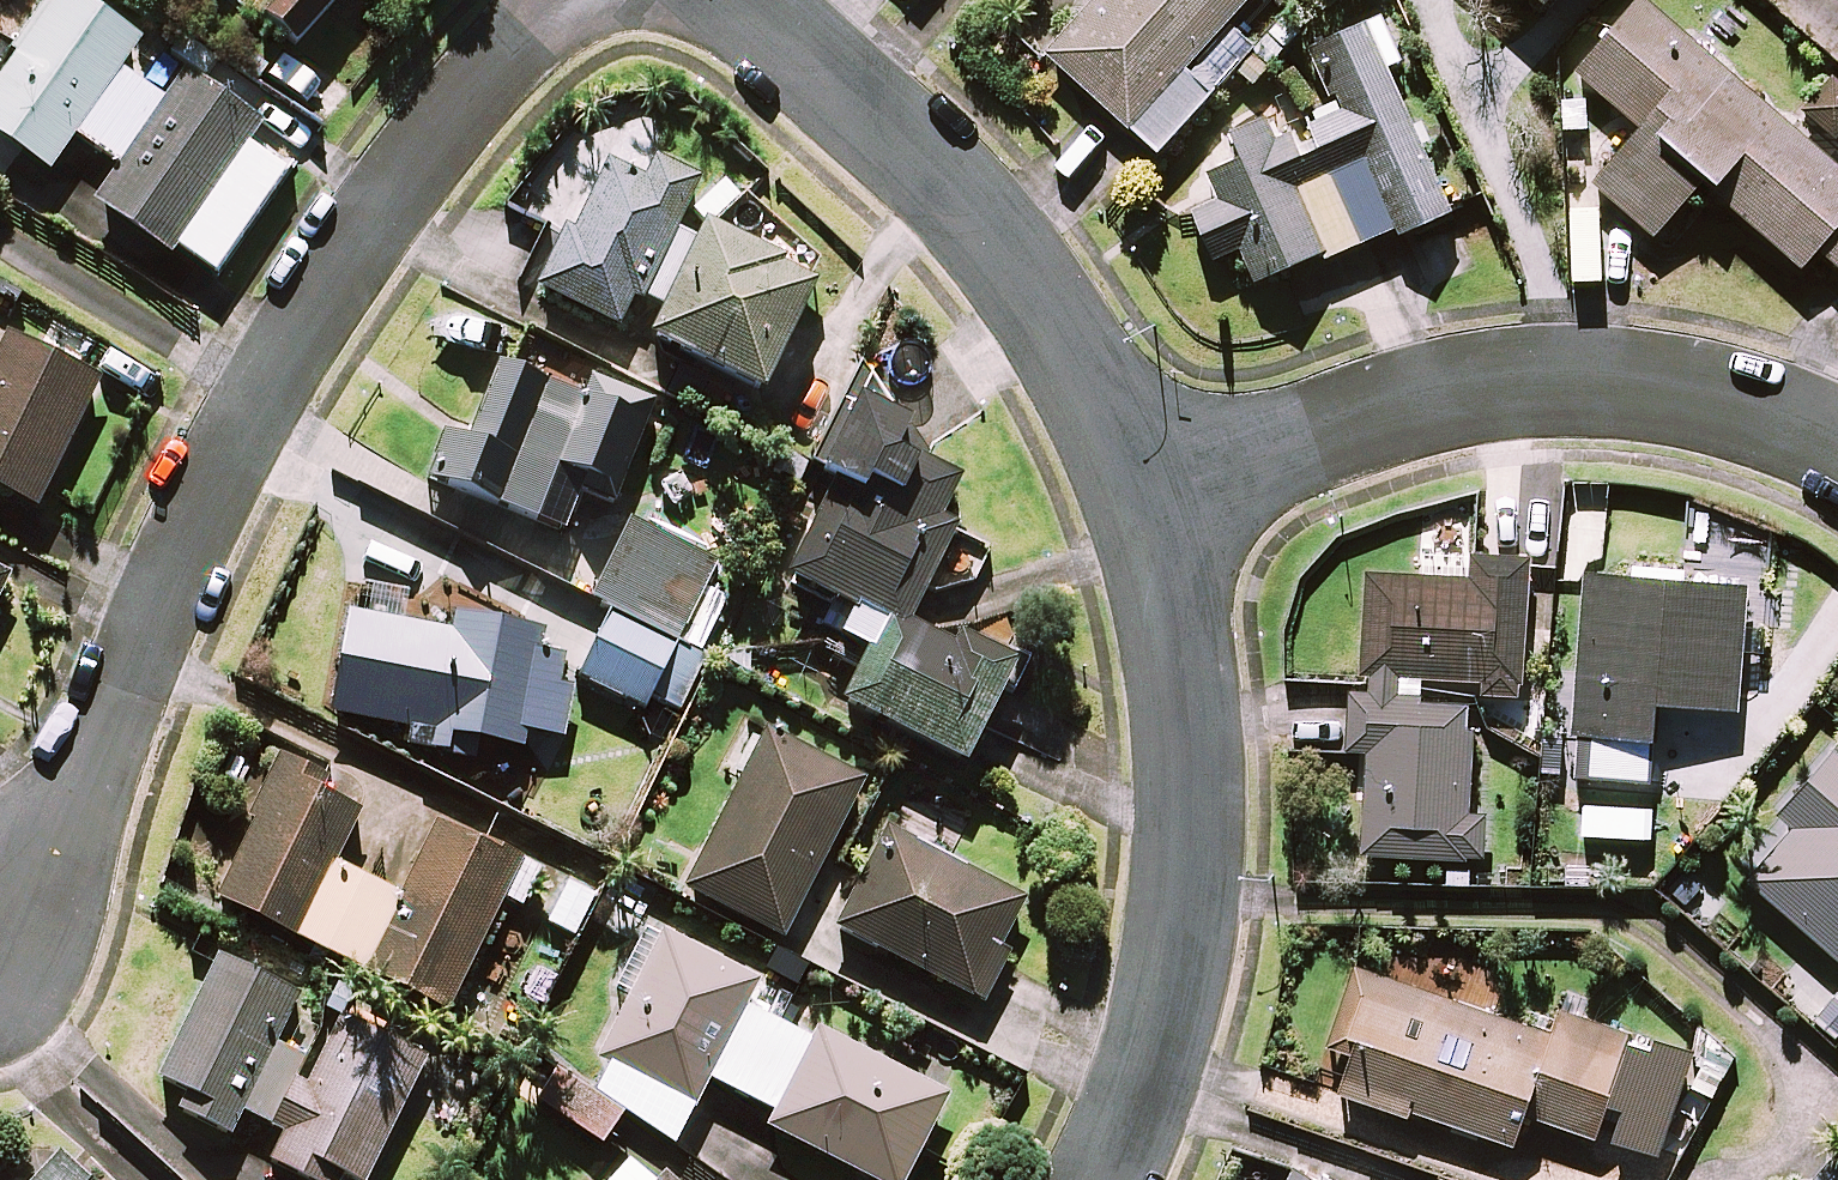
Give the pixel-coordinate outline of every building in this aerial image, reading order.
[(155,51),(80,0),(55,0),(0,82),(0,139),(49,173),(75,136),(121,167),(95,205),(173,258),(263,125),(185,72),(167,99),(136,78),(155,51)] [(260,15),(295,47),(338,0),(274,0),(260,15)] [(1252,82),(1310,19),(1294,4),(1298,0),(1097,0),(1048,53),(1157,153),(1236,67),(1252,82)] [(1648,0),(1638,0),(1575,72),(1641,130),(1594,184),(1656,238),(1704,183),(1802,269),(1819,249),(1837,266),(1837,166),(1648,0)] [(1241,248),(1256,283),(1324,254),(1326,258),(1394,229),(1396,234),(1449,212),(1388,68),(1402,62),(1383,18),(1310,49),(1333,102),(1289,121),(1285,110),(1232,133),(1244,159),(1211,173),(1222,198),(1193,210),(1214,259),(1241,248)] [(1835,79),(1807,114),(1837,139),(1837,82),(1835,79)] [(618,332),(636,299),(655,310),(695,237),(676,226),(697,189),(620,147),(542,291),(618,332)] [(811,289),(702,236),(649,344),(758,397),(811,289)] [(38,509),(99,380),(6,336),(0,348),(0,491),(38,509)] [(956,480),(929,466),(857,363),(805,468),(834,482),(786,578),(852,611),(840,636),(867,650),(840,706),(961,766),(1011,663),(959,637),(954,648),(906,624),(954,528),(936,520),(956,480)] [(618,492),(655,397),(590,372),(579,399),(498,367),(468,443),(444,434),(426,480),(563,533),(584,479),(618,492)] [(711,563),(622,520),(583,600),(672,643),(711,563)] [(1369,690),(1350,689),(1347,751),(1366,753),(1361,854),(1482,861),(1484,818),(1465,816),(1471,706),(1423,703),(1424,677),(1483,680),(1482,696),(1521,698),(1522,673),(1528,561),(1472,558),(1471,579),(1367,574),(1362,674),(1370,674),(1369,690)] [(1744,586),(1584,573),(1568,780),(1649,786),(1655,704),(1734,710),(1744,586)] [(698,663),(600,616),(568,681),(638,714),(647,700),(673,713),(698,663)] [(523,634),(441,619),(438,635),(336,617),(319,716),(398,730),(394,749),(458,760),(461,742),(508,750),(512,732),(549,738),(563,663),(519,655),(523,634)] [(849,779),(755,731),(673,891),(767,939),(849,779)] [(1836,748),(1778,814),(1794,828),(1748,881),(1837,959),(1837,750),(1836,748)] [(324,779),(281,759),(214,900),(448,1012),(521,860),(329,769),(324,779)] [(1024,902),(885,831),(835,930),(973,1001),(1024,902)] [(649,924),(617,987),(631,994),(597,1061),(692,1110),(707,1079),(772,1112),(764,1128),(867,1179),(903,1179),(961,1066),(903,1036),(888,1064),(818,1029),(812,1041),(746,1007),(760,980),(717,959),(649,924)] [(220,958),(158,1080),(191,1097),(183,1114),(229,1138),(242,1112),(284,1134),(269,1163),(303,1179),(346,1179),(347,1178),(350,1179),(365,1179),(424,1062),(348,1024),(326,1067),(280,1044),(303,1000),(220,958)] [(1355,967),(1329,1043),(1354,1051),(1342,1088),(1518,1148),(1529,1116),(1596,1139),(1608,1102),(1625,1108),(1613,1139),(1657,1156),(1693,1057),(1631,1034),(1561,1010),(1553,1034),(1355,967)] [(620,1117),(557,1073),(537,1102),(600,1146),(620,1117)] [(638,1153),(613,1179),(668,1179),(638,1153)] [(59,1156),(37,1179),(84,1179),(59,1156)] [(1817,1179),(1837,1179),(1837,1156),(1817,1179)] [(1300,1163),(1291,1179),(1331,1179),(1300,1163)]
